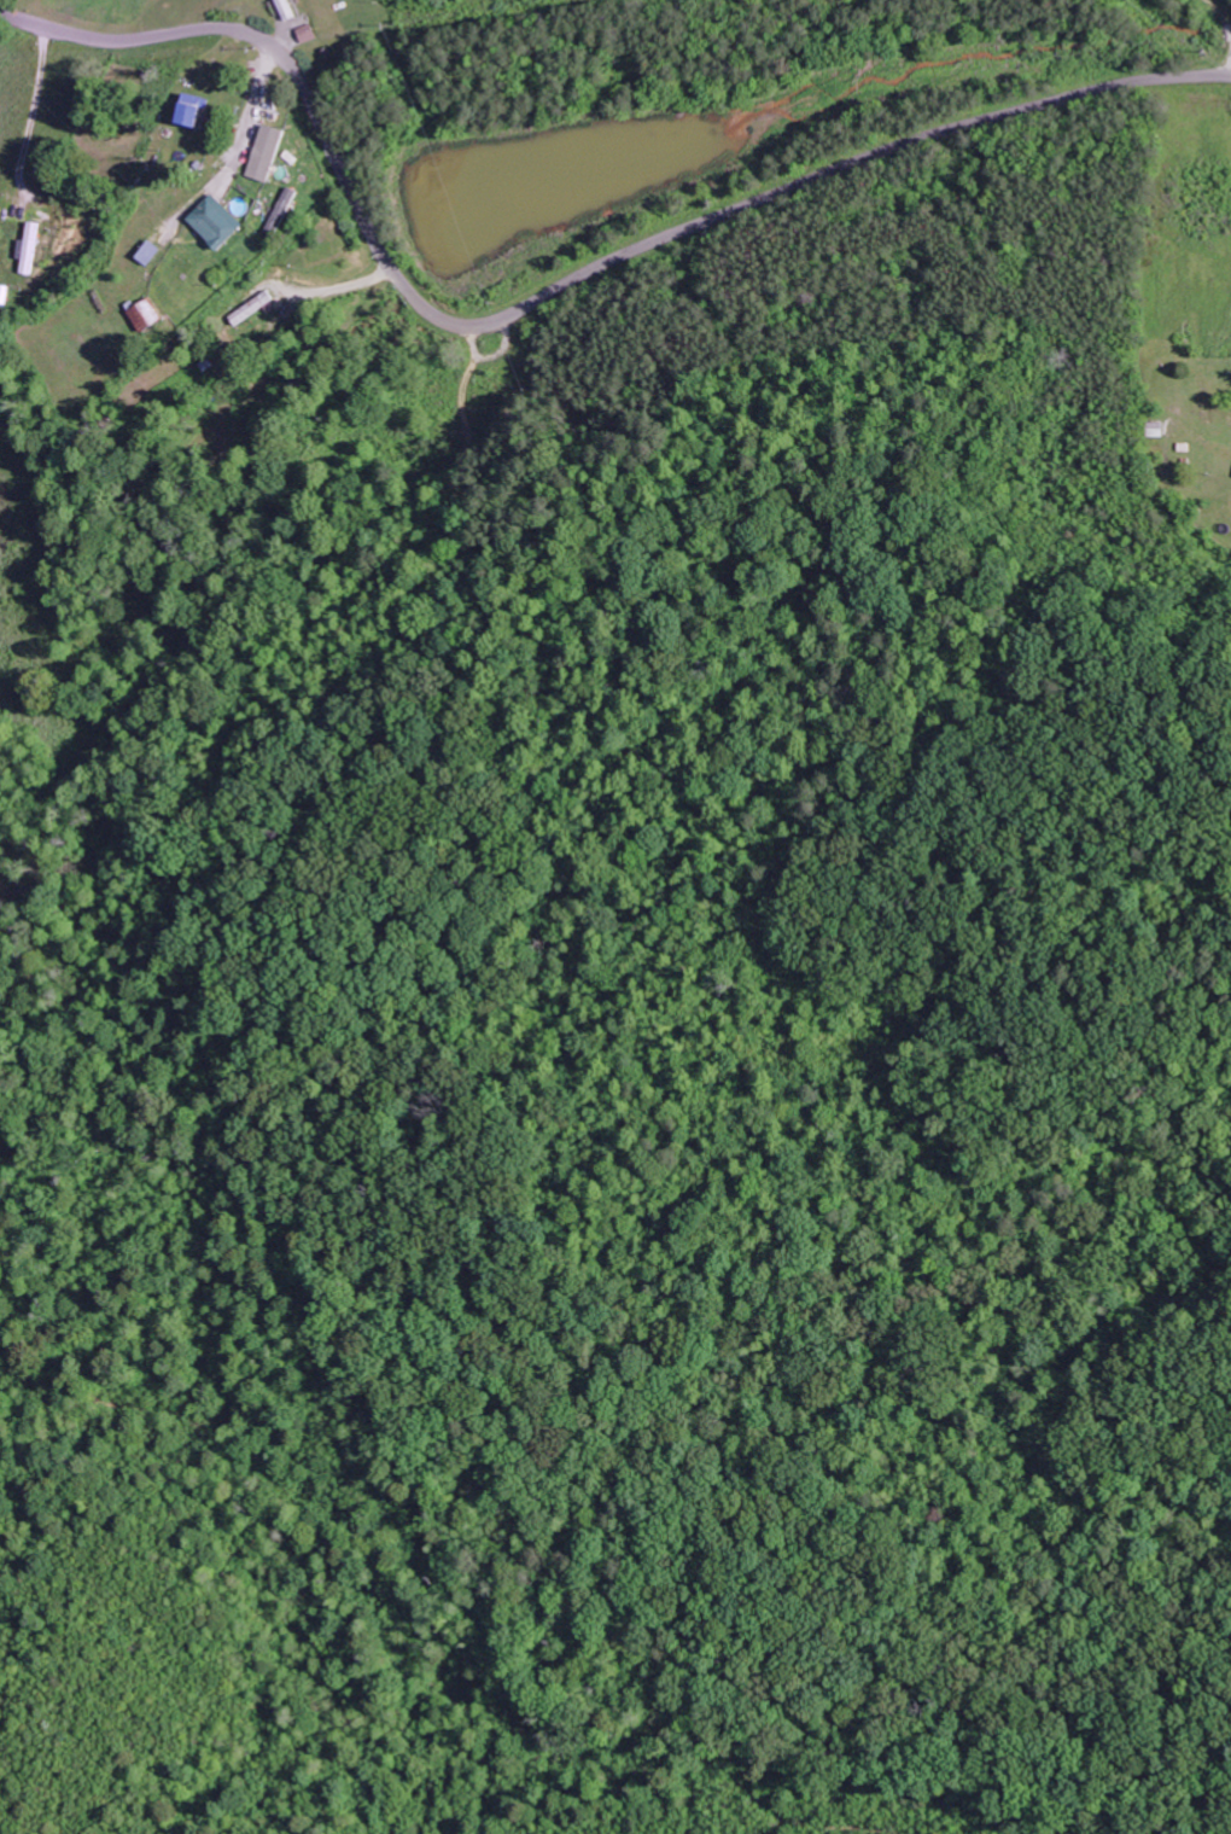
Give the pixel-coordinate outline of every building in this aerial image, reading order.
[(302,18),(295,0),(283,0),(292,22),(302,18)] [(322,38),(317,25),(304,30),(308,43),(322,38)] [(189,122),(210,127),(216,97),(195,93),(189,122)] [(279,182),(292,128),(270,123),(257,177),(279,182)] [(306,193),(296,187),(271,230),(280,236),(306,193)] [(196,220),(228,250),(253,224),(220,194),(196,220)] [(25,238),(21,259),(28,260),(25,272),(36,274),(46,223),(34,221),(31,239),(25,238)] [(156,266),(169,249),(157,239),(144,257),(156,266)] [(242,325),(279,299),(273,290),(235,316),(242,325)] [(169,323),(161,300),(137,308),(145,331),(169,323)]
